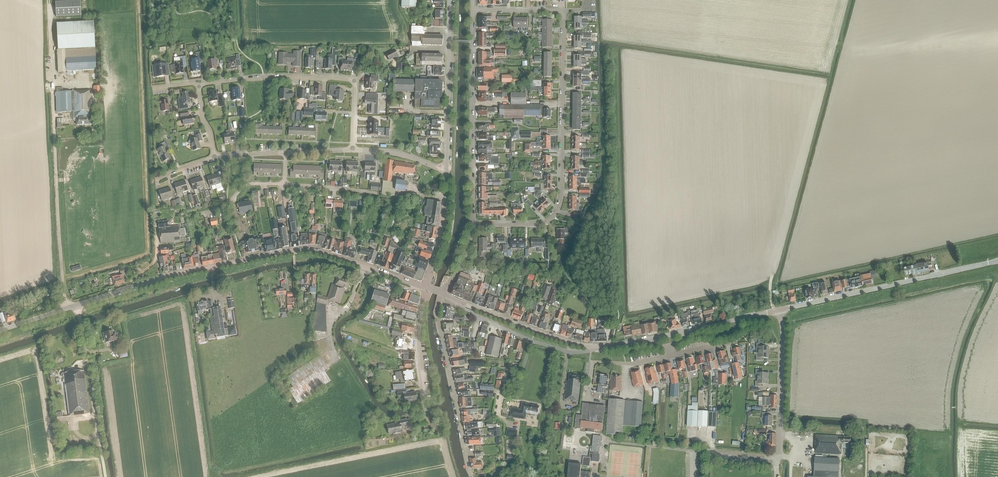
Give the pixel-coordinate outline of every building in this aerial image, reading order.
[(56,17),(81,16),(80,0),(55,2),(56,17)] [(443,20),(443,10),(435,10),(435,20),(443,20)] [(76,71),(96,70),(95,58),(94,22),(57,23),(58,50),(57,50),(58,72),(67,72),(66,71),(73,71),(76,71)] [(442,46),(443,36),(424,35),(424,33),(426,33),(426,27),(411,27),(411,34),(411,42),(413,42),(412,46),(419,46),(419,45),(442,46)] [(487,45),(487,39),(480,39),(480,40),(479,41),(479,42),(480,43),(479,47),(491,47),(491,45),(487,45)] [(542,41),(542,40),(539,40),(539,42),(542,42),(542,48),(552,48),(552,41),(542,41)] [(325,59),(324,69),(331,69),(332,66),(332,59),(335,59),(336,58),(336,55),(336,48),(332,48),(332,54),(329,54),(327,55),(327,59),(325,59)] [(305,58),(305,68),(311,68),(311,66),(313,66),(313,58),(316,58),(316,49),(310,49),(310,55),(311,55),(311,58),(306,58),(305,58)] [(395,58),(398,56),(394,50),(386,54),(389,60),(395,57),(395,58)] [(293,66),(299,66),(300,52),(294,51),(293,54),(287,54),(287,53),(279,53),(279,64),(286,65),(286,62),(293,62),(293,66)] [(200,71),(199,61),(202,61),(201,52),(197,53),(197,59),(191,60),(193,72),(196,71),(196,72),(197,72),(197,71),(200,71)] [(442,55),(433,55),(416,54),(416,65),(421,65),(442,66),(442,55)] [(228,70),(238,68),(237,61),(240,60),(239,55),(236,55),(236,58),(226,60),(228,70)] [(171,73),(175,72),(176,74),(184,73),(182,65),(186,64),(185,56),(179,57),(180,61),(174,62),(174,65),(170,65),(171,73)] [(342,61),(342,58),(338,57),(338,60),(338,64),(341,65),(340,70),(346,71),(347,61),(342,61)] [(217,61),(218,60),(214,58),(213,60),(207,61),(208,70),(210,70),(211,71),(212,70),(213,69),(213,68),(214,68),(214,69),(216,69),(216,67),(218,66),(217,61)] [(356,59),(349,59),(347,58),(347,61),(346,71),(351,71),(352,66),(355,66),(356,59)] [(153,70),(154,77),(165,76),(164,72),(168,71),(167,64),(156,65),(157,69),(153,70)] [(428,67),(428,75),(433,76),(442,76),(442,67),(428,67)] [(498,73),(498,69),(494,69),(494,68),(484,68),(484,69),(479,69),(479,77),(484,77),(484,78),(494,79),(494,73),(498,73)] [(366,79),(365,89),(373,89),(377,89),(378,82),(378,75),(371,75),(371,79),(366,79)] [(394,80),(393,92),(415,92),(415,80),(394,80)] [(412,97),(412,99),(415,99),(415,108),(440,109),(441,100),(441,93),(442,81),(427,81),(420,80),(415,80),(415,92),(415,97),(412,97)] [(590,85),(590,81),(574,81),(573,87),(577,87),(577,90),(583,90),(583,87),(581,87),(581,84),(583,84),(583,85),(590,85)] [(344,91),(337,90),(338,86),(330,85),(328,95),(335,96),(334,100),(339,101),(339,102),(341,102),(342,101),(344,91)] [(315,86),(315,88),(311,88),(311,87),(310,95),(311,95),(314,95),(314,96),(319,96),(318,100),(325,100),(325,93),(321,93),(322,86),(315,86)] [(233,101),(240,100),(239,88),(232,89),(233,101)] [(288,92),(288,90),(280,89),(279,99),(287,100),(287,98),(293,98),(293,92),(288,92)] [(306,93),(306,91),(299,90),(299,99),(308,100),(309,94),(306,93)] [(89,124),(92,125),(92,120),(89,120),(89,117),(92,117),(91,91),(56,92),(57,112),(71,112),(71,109),(73,109),(73,114),(73,118),(76,118),(77,125),(89,124)] [(218,96),(216,96),(215,91),(209,92),(210,102),(217,101),(219,100),(220,107),(224,106),(222,95),(218,96)] [(187,103),(190,103),(189,95),(188,96),(188,92),(182,93),(183,96),(182,97),(182,98),(178,99),(180,109),(183,109),(188,108),(187,103)] [(489,101),(489,97),(486,97),(486,92),(480,92),(479,97),(479,98),(478,98),(478,100),(479,100),(479,101),(486,101),(489,101)] [(526,104),(526,93),(511,93),(511,104),(526,104)] [(378,96),(376,96),(370,96),(370,99),(365,98),(365,104),(369,104),(369,113),(372,113),(372,115),(377,115),(378,96)] [(172,112),(172,106),(169,107),(168,100),(161,101),(162,111),(167,111),(167,113),(172,112)] [(500,112),(500,115),(504,115),(504,118),(515,118),(523,118),(523,116),(524,116),(528,116),(529,105),(528,105),(500,105),(500,112)] [(529,105),(528,116),(541,116),(541,115),(543,115),(543,117),(547,117),(547,118),(550,118),(551,118),(551,110),(544,110),(545,106),(541,106),(541,105),(529,105)] [(183,125),(193,123),(192,116),(189,117),(188,112),(180,113),(181,119),(182,119),(183,125)] [(315,112),(315,121),(316,121),(321,121),(321,120),(326,120),(326,113),(323,112),(315,112)] [(440,128),(441,119),(439,119),(439,118),(436,118),(431,117),(431,121),(429,121),(429,124),(431,124),(431,128),(440,128)] [(479,130),(483,130),(483,133),(487,133),(487,130),(487,127),(490,127),(490,128),(495,128),(495,124),(479,124),(479,125),(478,126),(478,128),(479,128),(479,130)] [(395,139),(395,138),(402,138),(405,138),(405,139),(406,132),(409,132),(409,125),(406,125),(405,131),(402,130),(396,130),(396,129),(395,129),(395,139)] [(202,141),(200,134),(199,130),(194,131),(196,138),(191,140),(190,139),(188,143),(191,145),(193,151),(201,148),(199,142),(202,141)] [(163,147),(157,150),(163,161),(170,158),(165,146),(166,146),(167,146),(170,145),(167,139),(164,141),(165,142),(161,144),(163,147)] [(440,155),(440,145),(440,140),(430,140),(429,145),(430,145),(430,155),(440,155)] [(540,143),(535,142),(531,142),(531,143),(524,143),(524,152),(531,152),(531,146),(543,147),(543,149),(550,149),(550,143),(540,143)] [(487,147),(492,147),(492,143),(479,143),(479,147),(479,150),(478,150),(478,152),(479,153),(488,153),(488,150),(487,150),(487,147)] [(499,164),(499,158),(492,158),(492,154),(479,154),(479,157),(479,158),(478,158),(478,160),(479,160),(479,161),(485,161),(485,162),(486,162),(487,161),(488,161),(490,161),(490,164),(499,164)] [(383,181),(391,182),(392,172),(406,174),(406,173),(410,173),(410,175),(412,175),(413,174),(414,174),(415,166),(407,165),(407,164),(394,162),(394,169),(393,169),(394,161),(386,160),(383,181)] [(300,175),(300,165),(293,165),(293,170),(290,170),(290,169),(290,176),(295,176),(295,174),(300,175)] [(323,177),(323,170),(323,171),(320,171),(321,166),(314,165),(313,175),(318,175),(317,177),(323,177)] [(218,174),(212,175),(215,185),(216,189),(222,187),(221,183),(218,174)] [(209,187),(215,185),(212,175),(206,177),(209,187)] [(199,188),(204,187),(201,177),(196,179),(199,188)] [(193,190),(199,188),(196,179),(190,180),(193,190)] [(182,192),(188,190),(185,181),(179,182),(182,192)] [(383,181),(381,195),(394,196),(395,191),(396,183),(391,182),(383,181)] [(396,183),(395,191),(405,192),(406,182),(403,182),(396,181),(396,183)] [(177,194),(182,192),(179,182),(174,184),(177,194)] [(167,199),(173,197),(170,187),(164,189),(167,199)] [(161,200),(167,199),(164,189),(159,191),(161,200)] [(479,196),(479,199),(486,199),(486,198),(489,198),(489,201),(490,201),(497,201),(497,196),(488,196),(488,193),(479,193),(479,194),(479,196)] [(544,208),(549,204),(544,198),(539,203),(544,208)] [(439,216),(441,201),(427,199),(426,206),(424,207),(424,213),(425,214),(425,215),(428,216),(427,216),(431,217),(431,215),(439,216)] [(251,201),(238,203),(240,213),(253,211),(251,201)] [(539,203),(538,204),(535,207),(540,213),(544,208),(539,203)] [(514,214),(522,214),(522,208),(520,208),(520,204),(511,204),(511,208),(514,208),(514,214)] [(288,209),(290,223),(295,222),(296,222),(294,208),(288,209)] [(280,239),(277,240),(274,229),(278,229),(276,219),(276,220),(276,218),(273,219),(272,215),(270,216),(273,235),(275,245),(276,250),(282,249),(280,239)] [(437,227),(439,216),(431,215),(431,217),(427,216),(426,225),(437,227)] [(180,237),(185,236),(184,229),(179,229),(179,226),(169,227),(168,221),(158,222),(160,243),(180,242),(180,237)] [(295,222),(290,223),(292,234),(288,235),(290,248),(299,246),(298,240),(297,234),(297,228),(296,228),(295,222)] [(437,227),(426,225),(423,225),(422,231),(425,231),(425,232),(426,232),(430,233),(436,234),(437,228),(437,227)] [(316,235),(317,230),(315,230),(315,226),(312,226),(312,230),(309,230),(309,234),(308,234),(309,235),(308,236),(309,244),(315,245),(316,235)] [(283,247),(289,246),(286,227),(279,228),(283,247)] [(557,230),(557,233),(558,233),(558,239),(560,239),(560,244),(564,244),(564,239),(565,239),(565,233),(570,233),(570,227),(564,227),(564,230),(557,230)] [(420,230),(415,228),(412,236),(418,238),(420,230)] [(435,240),(436,234),(430,233),(426,232),(425,232),(425,234),(426,234),(425,238),(428,238),(428,239),(435,240)] [(319,233),(318,236),(315,245),(322,247),(324,241),(325,237),(326,235),(319,233)] [(261,244),(263,244),(265,252),(269,252),(271,251),(276,250),(275,245),(273,239),(263,241),(262,234),(259,235),(261,244)] [(299,245),(308,244),(307,234),(301,234),(301,237),(298,238),(299,245)] [(505,244),(505,237),(501,237),(501,235),(497,235),(497,243),(502,243),(502,252),(508,252),(508,244),(505,244)] [(416,242),(416,241),(420,242),(418,246),(427,249),(426,251),(432,253),(434,246),(429,244),(424,242),(423,241),(424,240),(418,238),(417,239),(413,237),(412,240),(416,242)] [(227,253),(235,251),(231,238),(224,240),(226,246),(226,250),(227,253)] [(492,249),(495,249),(495,244),(492,244),(492,246),(487,246),(487,238),(480,238),(480,251),(479,251),(479,257),(484,257),(484,252),(487,252),(487,249),(492,249)] [(256,239),(244,242),(241,242),(242,249),(246,248),(247,253),(251,252),(252,252),(254,252),(254,251),(259,250),(256,239)] [(330,240),(327,250),(331,251),(331,252),(341,255),(342,249),(344,242),(330,239),(330,240)] [(352,240),(349,240),(346,239),(343,247),(344,247),(342,255),(345,256),(349,257),(350,257),(354,258),(356,250),(353,249),(354,246),(353,245),(354,241),(352,241),(352,240)] [(541,248),(545,248),(545,239),(532,239),(532,248),(538,248),(538,252),(541,252),(541,248)] [(161,254),(168,253),(168,250),(173,250),(173,245),(167,246),(160,246),(161,254)] [(226,246),(224,247),(223,246),(221,246),(216,247),(217,251),(218,250),(219,253),(221,262),(227,261),(225,250),(226,250),(226,246)] [(420,255),(429,259),(430,258),(431,257),(431,256),(431,255),(431,253),(423,250),(417,247),(415,251),(421,253),(420,255)] [(369,256),(370,251),(360,248),(359,253),(359,254),(361,255),(362,254),(369,256)] [(373,264),(377,252),(371,250),(370,251),(369,256),(367,262),(373,264)] [(402,262),(402,261),(405,252),(398,250),(393,264),(392,264),(390,270),(392,271),(396,272),(399,273),(400,270),(402,271),(405,263),(402,262)] [(388,269),(393,255),(387,252),(382,267),(388,269)] [(212,255),(214,263),(221,262),(219,253),(212,255)] [(190,267),(193,267),(192,257),(188,257),(188,258),(186,259),(185,254),(181,255),(182,260),(183,269),(190,268),(190,267)] [(381,266),(385,256),(378,254),(375,264),(381,266)] [(168,271),(169,271),(166,257),(164,257),(159,258),(161,268),(162,268),(163,272),(165,272),(166,272),(167,272),(168,271)] [(203,265),(210,264),(208,257),(201,257),(203,265)] [(415,263),(413,262),(414,260),(408,258),(405,257),(403,262),(425,271),(428,262),(419,258),(418,258),(417,260),(418,261),(417,262),(415,263)] [(911,275),(929,271),(927,262),(915,265),(915,266),(909,267),(911,275)] [(413,279),(418,268),(405,263),(402,271),(400,274),(407,276),(413,279)] [(905,277),(911,275),(909,267),(903,269),(905,277)] [(425,272),(418,269),(418,268),(413,279),(420,282),(421,281),(425,272)] [(878,277),(877,275),(876,271),(870,273),(870,274),(860,276),(860,277),(850,280),(850,283),(849,283),(848,280),(846,281),(848,289),(851,288),(872,284),(871,279),(878,277)] [(476,292),(478,286),(471,284),(472,281),(468,280),(470,276),(461,272),(460,276),(459,276),(451,294),(471,302),(475,292),(476,293),(476,292)] [(347,288),(349,281),(337,278),(335,285),(332,284),(328,296),(327,298),(319,296),(317,296),(317,302),(325,304),(327,300),(340,303),(342,296),(344,289),(344,287),(347,288)] [(833,288),(834,292),(842,291),(842,289),(847,288),(847,289),(848,289),(846,281),(841,282),(842,284),(841,284),(840,281),(832,283),(833,288)] [(822,295),(828,294),(825,282),(819,284),(819,287),(820,287),(822,295)] [(276,295),(286,294),(285,289),(286,289),(285,283),(280,283),(281,289),(275,290),(276,295)] [(484,297),(481,296),(485,285),(480,283),(479,287),(478,286),(476,292),(478,293),(474,303),(483,307),(487,295),(487,294),(488,290),(487,290),(486,293),(485,296),(484,297)] [(813,289),(804,290),(806,296),(806,298),(816,296),(818,296),(817,291),(819,290),(819,287),(818,283),(812,284),(813,289)] [(546,300),(547,296),(551,286),(546,284),(545,286),(544,286),(543,288),(544,289),(540,298),(546,300)] [(553,289),(552,289),(550,296),(549,298),(554,300),(555,296),(557,291),(558,288),(554,286),(553,289)] [(514,297),(515,296),(517,290),(513,288),(508,303),(507,303),(507,305),(506,305),(503,314),(510,316),(513,307),(509,306),(510,304),(511,304),(511,303),(512,303),(514,297)] [(390,294),(374,290),(371,301),(374,302),(386,306),(390,294)] [(407,301),(409,296),(410,294),(404,292),(401,299),(407,301)] [(420,298),(414,296),(411,295),(408,301),(408,304),(417,307),(420,298)] [(487,295),(483,307),(489,309),(492,300),(497,302),(498,298),(491,296),(487,295)] [(291,309),(294,309),(294,305),(291,305),(291,303),(295,303),(295,298),(290,298),(287,298),(287,303),(288,303),(288,312),(291,312),(291,309)] [(417,307),(408,304),(391,298),(389,305),(396,307),(402,309),(403,309),(412,312),(416,313),(418,307),(417,307)] [(202,310),(209,309),(208,308),(207,300),(196,302),(198,311),(198,313),(198,314),(203,313),(202,310)] [(502,314),(506,304),(498,301),(495,311),(502,314)] [(313,330),(327,331),(325,304),(317,302),(313,330)] [(386,306),(374,302),(372,308),(384,311),(386,306)] [(521,320),(526,305),(522,304),(519,311),(518,311),(519,309),(515,308),(512,316),(521,320)] [(451,312),(452,306),(445,306),(443,319),(464,321),(465,317),(454,315),(455,313),(451,312)] [(235,327),(224,329),(220,307),(213,308),(210,309),(211,317),(210,317),(212,332),(206,332),(207,340),(217,338),(236,335),(235,327)] [(416,317),(416,313),(409,311),(402,310),(402,309),(397,308),(396,310),(401,312),(400,316),(394,314),(393,319),(403,322),(404,319),(415,322),(416,317)] [(714,313),(713,311),(713,308),(703,310),(706,322),(712,321),(711,313),(714,313)] [(7,322),(16,320),(14,316),(13,316),(12,314),(11,311),(11,310),(4,313),(7,322)] [(688,313),(681,314),(682,319),(681,319),(683,327),(688,326),(687,318),(689,318),(688,316),(691,315),(690,310),(687,311),(688,313)] [(697,310),(691,311),(691,313),(693,320),(692,320),(693,325),(702,323),(701,318),(700,319),(699,316),(697,310)] [(524,322),(530,324),(534,314),(528,312),(527,316),(524,314),(521,320),(521,321),(524,322)] [(371,315),(368,313),(363,318),(365,321),(371,315)] [(530,324),(529,324),(536,327),(539,318),(536,317),(537,316),(535,315),(535,314),(534,314),(530,324)] [(670,329),(680,327),(679,324),(677,324),(675,316),(668,317),(669,320),(668,321),(670,329)] [(547,324),(548,320),(542,318),(540,322),(538,328),(546,331),(547,329),(549,330),(550,326),(548,325),(547,324)] [(580,329),(582,322),(573,319),(571,323),(575,324),(574,327),(580,329)] [(453,328),(455,328),(454,322),(446,323),(445,324),(445,328),(445,329),(445,334),(451,333),(451,330),(453,330),(453,328)] [(552,331),(554,332),(554,333),(558,334),(561,326),(559,325),(559,323),(556,322),(555,324),(552,331)] [(643,335),(657,332),(655,322),(641,325),(643,335)] [(414,331),(414,330),(414,329),(414,326),(411,325),(407,324),(402,323),(401,330),(413,333),(413,332),(414,331)] [(485,334),(488,326),(487,325),(483,324),(480,332),(479,332),(477,337),(481,339),(483,333),(485,334)] [(635,336),(642,335),(640,324),(623,327),(625,336),(632,335),(632,334),(635,334),(635,336)] [(403,331),(393,328),(391,335),(401,337),(403,331)] [(581,340),(584,331),(576,330),(574,339),(581,340)] [(597,341),(607,341),(606,333),(605,333),(605,330),(597,330),(597,333),(597,341)] [(114,350),(119,348),(119,345),(117,345),(116,340),(118,340),(117,336),(115,336),(114,332),(112,333),(111,331),(104,333),(105,339),(104,340),(105,341),(105,342),(106,343),(112,341),(114,350)] [(505,334),(500,354),(503,355),(505,346),(504,346),(505,344),(507,345),(507,344),(509,344),(510,339),(508,339),(509,335),(508,334),(507,334),(506,334),(505,334)] [(446,336),(448,349),(458,347),(457,339),(453,340),(452,335),(446,336)] [(498,358),(502,339),(490,336),(486,355),(498,358)] [(403,349),(404,339),(398,338),(396,348),(403,349)] [(519,351),(522,342),(517,340),(514,350),(519,351)] [(458,344),(459,348),(463,348),(466,348),(467,352),(475,351),(474,342),(463,343),(458,344)] [(768,352),(768,347),(763,347),(763,344),(757,344),(756,349),(758,349),(758,352),(768,352)] [(739,355),(741,355),(739,348),(734,349),(734,352),(732,352),(733,357),(735,356),(736,362),(741,361),(739,355)] [(128,357),(127,349),(118,351),(120,358),(128,357)] [(450,358),(461,356),(459,349),(448,350),(450,358)] [(414,360),(415,352),(408,352),(408,351),(401,351),(401,353),(404,354),(403,360),(414,360)] [(729,365),(728,362),(727,358),(725,358),(724,351),(717,353),(721,367),(729,365)] [(768,358),(768,352),(758,352),(758,355),(756,355),(756,360),(762,361),(762,358),(768,358)] [(713,360),(713,358),(712,354),(706,355),(707,359),(708,363),(709,367),(711,366),(712,370),(718,369),(716,359),(713,360)] [(297,403),(330,381),(324,371),(328,368),(319,355),(286,378),(292,387),(288,390),(297,403)] [(709,372),(707,363),(704,363),(702,356),(701,356),(699,356),(699,357),(697,357),(698,361),(697,361),(698,365),(701,364),(701,368),(702,368),(704,373),(704,375),(707,375),(707,376),(709,376),(709,372)] [(452,366),(465,364),(463,357),(451,360),(452,366)] [(696,364),(694,364),(693,358),(687,360),(689,372),(698,370),(696,364)] [(685,378),(688,377),(686,371),(687,371),(686,368),(685,368),(684,364),(684,365),(683,360),(678,362),(679,366),(678,366),(679,369),(682,369),(683,372),(685,378)] [(407,369),(414,369),(414,361),(403,361),(403,366),(400,366),(400,370),(404,370),(404,368),(407,368),(407,369)] [(678,398),(679,383),(678,379),(676,370),(672,370),(671,363),(664,365),(666,372),(669,371),(671,380),(672,385),(671,385),(670,397),(678,398)] [(735,379),(742,378),(739,363),(732,365),(735,379)] [(663,379),(666,378),(663,365),(662,365),(661,365),(660,365),(659,366),(657,366),(659,373),(662,372),(662,375),(662,376),(663,379)] [(648,384),(658,382),(655,372),(654,367),(645,369),(647,375),(646,376),(648,384)] [(455,377),(462,376),(462,375),(463,374),(462,372),(466,371),(465,368),(453,370),(455,377)] [(68,416),(89,413),(84,370),(79,371),(67,372),(67,373),(63,373),(62,373),(61,375),(62,377),(63,378),(64,378),(65,384),(64,384),(68,416)] [(401,382),(414,380),(413,374),(413,370),(404,371),(395,373),(396,380),(400,379),(401,382)] [(634,387),(643,385),(641,374),(640,375),(639,370),(631,372),(633,379),(632,379),(634,387)] [(767,379),(768,373),(762,373),(762,370),(756,370),(756,375),(758,375),(758,378),(767,379)] [(582,383),(583,379),(582,378),(579,378),(580,376),(569,375),(568,381),(567,381),(564,399),(578,401),(580,383),(582,383)] [(607,386),(608,376),(604,376),(604,375),(599,375),(598,385),(597,393),(603,394),(604,389),(602,389),(603,387),(607,388),(607,385),(607,386)] [(621,391),(622,381),(621,381),(621,376),(612,376),(612,380),(611,380),(611,391),(621,391)] [(767,384),(767,379),(758,378),(757,382),(755,382),(755,387),(761,387),(761,384),(767,384)] [(408,402),(416,400),(415,392),(406,394),(405,390),(397,391),(398,396),(404,395),(404,401),(408,400),(408,402)] [(465,397),(460,398),(460,408),(466,407),(472,407),(472,398),(465,398),(465,397)] [(622,436),(623,426),(625,401),(609,399),(606,434),(622,436)] [(641,427),(643,402),(625,401),(623,426),(641,427)] [(526,404),(526,403),(522,402),(521,409),(511,407),(510,416),(525,419),(526,413),(538,415),(539,406),(526,404)] [(602,430),(605,406),(582,404),(581,416),(577,415),(577,417),(575,417),(574,429),(580,429),(580,428),(587,429),(587,432),(586,432),(595,433),(594,433),(594,430),(602,430)] [(697,427),(698,411),(698,406),(688,406),(687,426),(697,427)] [(467,409),(462,410),(462,416),(461,416),(463,423),(469,422),(473,422),(473,419),(470,420),(469,415),(471,415),(470,413),(478,412),(478,409),(468,410),(467,409)] [(697,427),(707,427),(708,411),(698,411),(697,427)] [(717,412),(708,412),(708,427),(716,427),(717,412)] [(772,426),(772,416),(768,416),(768,413),(762,413),(762,417),(765,418),(765,426),(772,426)] [(401,427),(407,426),(406,420),(399,421),(400,423),(387,425),(388,431),(388,432),(389,432),(389,434),(401,431),(401,427)] [(518,430),(507,429),(506,437),(517,439),(518,430)] [(766,441),(765,448),(773,448),(773,446),(774,446),(774,445),(776,445),(776,440),(776,434),(774,434),(774,432),(771,432),(771,434),(769,434),(769,436),(768,436),(768,439),(768,441),(766,441)] [(602,441),(602,437),(601,437),(601,436),(600,436),(593,435),(592,448),(591,448),(591,451),(591,454),(592,454),(591,461),(599,462),(599,455),(598,455),(598,452),(599,452),(600,447),(601,447),(601,443),(600,443),(600,441),(602,441)] [(850,443),(851,437),(838,437),(838,436),(816,435),(815,453),(841,454),(842,443),(850,443)] [(589,467),(590,458),(583,457),(582,466),(589,467)] [(472,468),(482,467),(482,462),(476,462),(475,458),(470,458),(472,468)] [(839,459),(814,458),(814,476),(807,476),(839,476),(839,459)] [(591,472),(581,471),(581,466),(581,465),(569,463),(567,476),(590,476),(591,472)]
